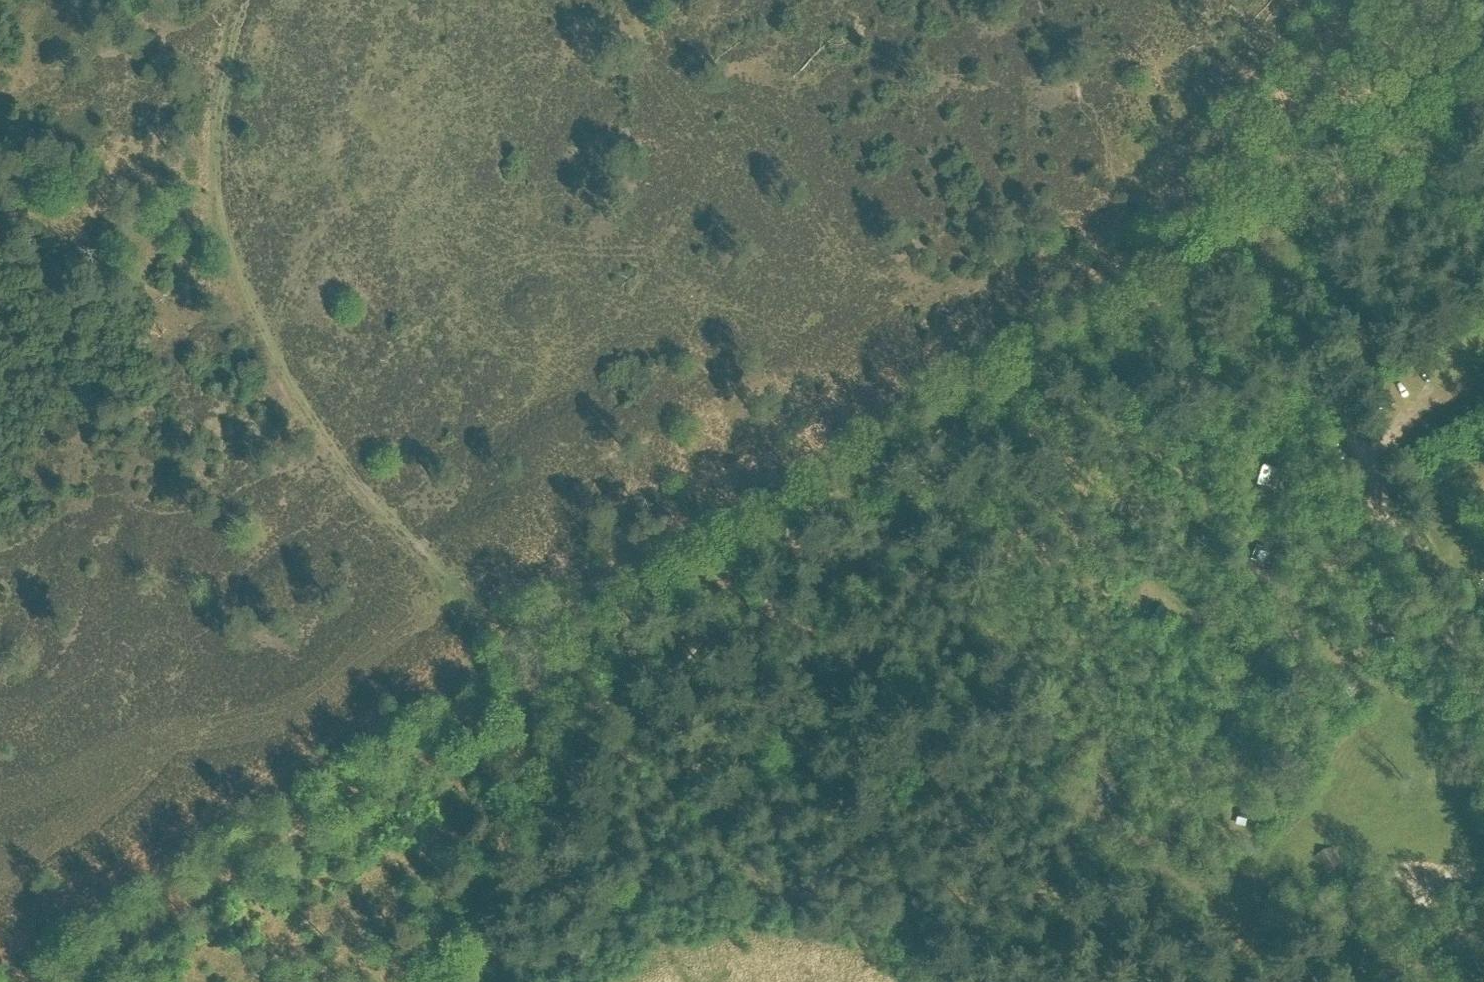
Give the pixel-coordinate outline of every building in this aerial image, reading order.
[(1334,848),(1313,859),(1322,878),(1344,867),(1334,848)]
